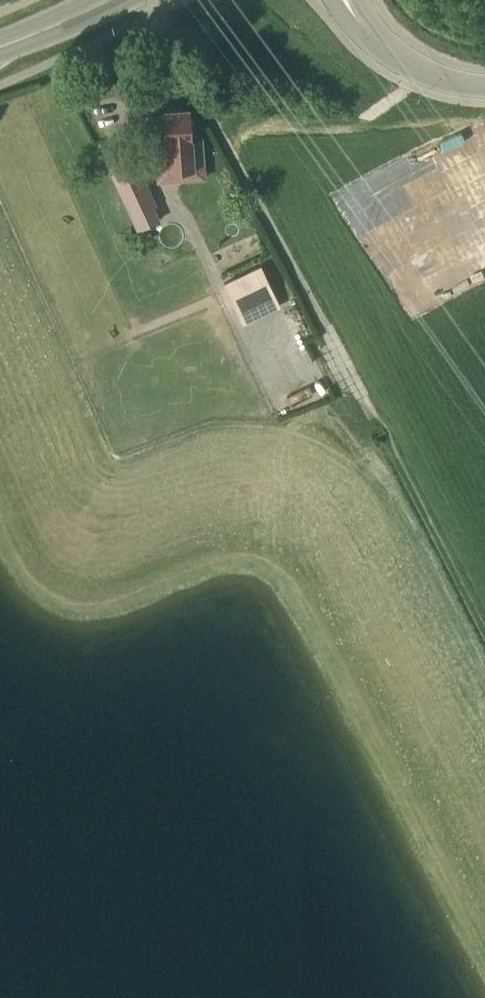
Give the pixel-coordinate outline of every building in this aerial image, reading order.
[(190,107),(163,109),(165,140),(155,141),(157,171),(204,167),(202,138),(192,138),(190,107)] [(154,206),(157,205),(135,151),(108,163),(136,230),(160,220),(154,206)] [(224,281),(242,322),(279,305),(268,281),(260,285),(253,268),(224,281)]
